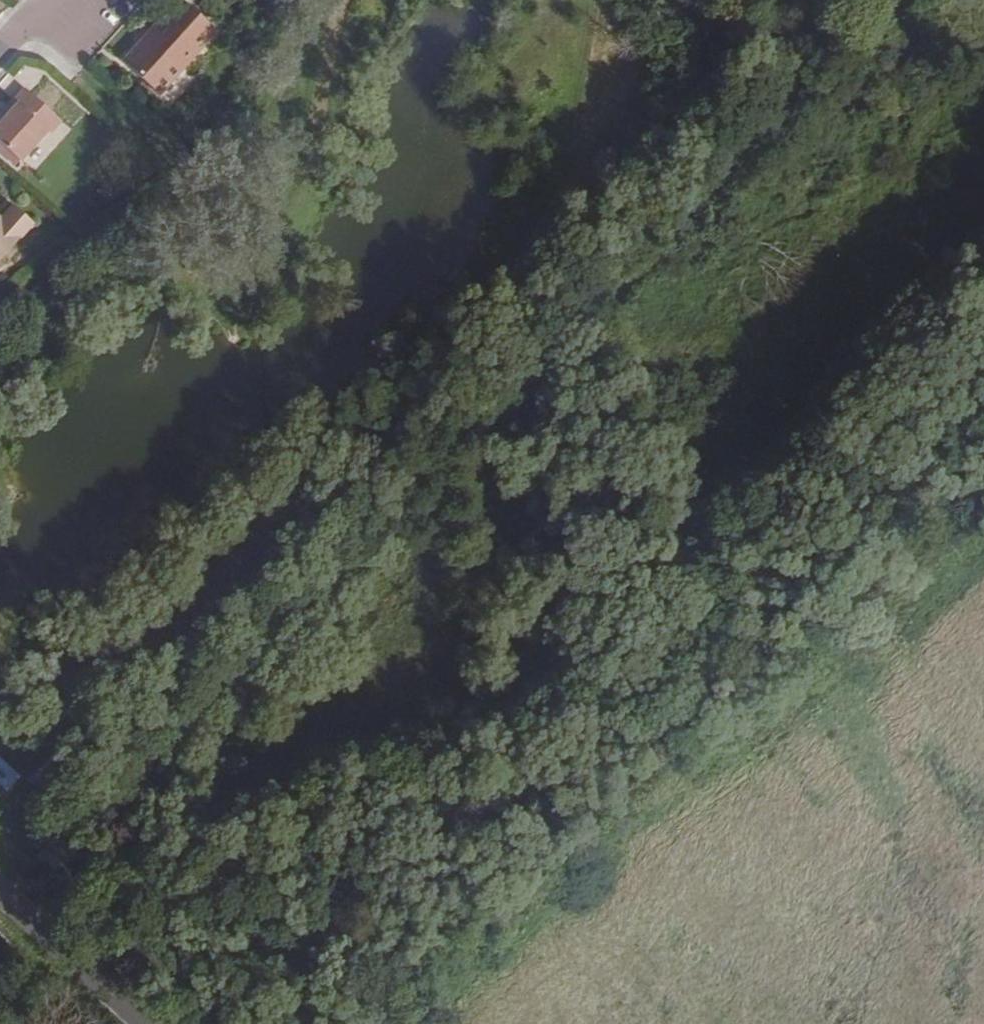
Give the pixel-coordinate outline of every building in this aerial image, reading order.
[(161,23),(166,27),(183,8),(178,5),(161,23)] [(183,8),(166,27),(161,23),(122,68),(158,100),(214,36),(183,8)] [(16,104),(0,123),(0,145),(19,162),(46,132),(49,135),(61,121),(25,89),(13,101),(16,104)] [(32,224),(11,207),(0,219),(0,258),(32,224)] [(6,791),(21,776),(0,757),(0,786),(6,791)]
